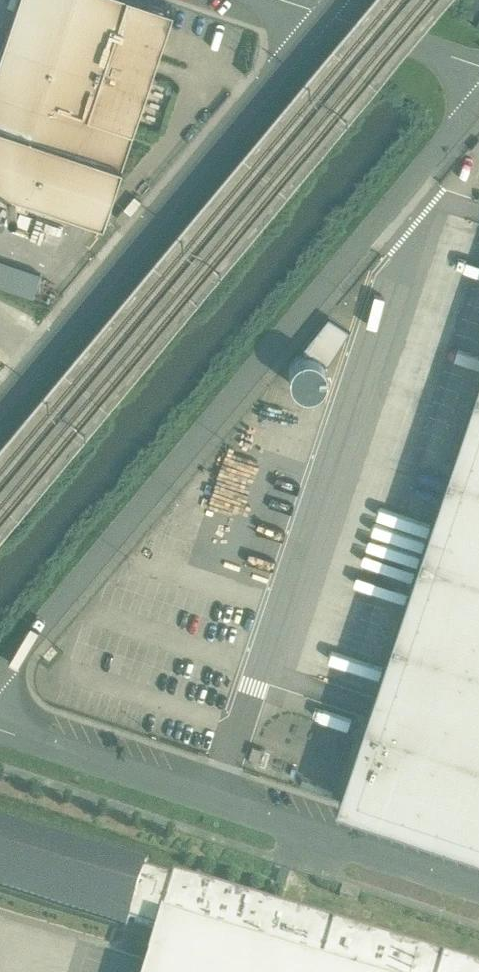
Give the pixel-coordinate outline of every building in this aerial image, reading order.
[(158,0),(15,0),(0,44),(0,195),(25,203),(29,191),(101,215),(171,4),(158,0)] [(478,138),(470,147),(477,154),(478,152),(478,138)] [(31,297),(40,272),(0,258),(0,286),(31,297)] [(340,801),(478,848),(478,384),(340,801)] [(261,747),(252,744),(248,756),(257,759),(261,747)] [(125,924),(124,927),(126,928),(128,921),(156,930),(143,971),(478,971),(478,968),(172,875),(171,878),(144,870),(146,864),(144,863),(143,866),(0,823),(0,887),(125,924)]
